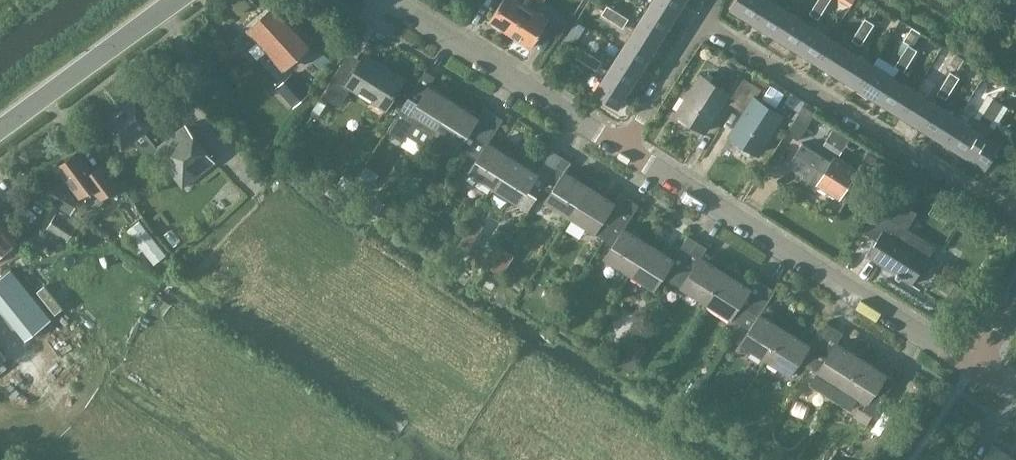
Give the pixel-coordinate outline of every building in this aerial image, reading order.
[(509,34),(526,7),(516,0),(501,0),(488,20),(509,34)] [(645,6),(669,21),(682,0),(649,0),(645,6)] [(730,3),(727,6),(749,20),(761,0),(731,0),(730,3)] [(770,33),(785,9),(775,3),(777,0),(761,0),(749,20),(770,33)] [(814,3),(823,8),(828,0),(816,0),(814,3)] [(278,67),(309,40),(275,1),(244,28),(278,67)] [(817,18),(823,8),(814,3),(808,12),(817,18)] [(611,21),(617,11),(607,4),(601,14),(611,21)] [(645,6),(632,26),(632,27),(656,42),(669,21),(645,6)] [(530,47),(542,28),(547,20),(526,7),(509,34),(530,47)] [(770,33),(791,46),(806,22),(785,9),(770,33)] [(626,23),(627,18),(617,11),(611,21),(622,27),(625,22),(626,23)] [(864,18),(857,29),(865,34),(872,23),(864,18)] [(632,27),(632,26),(626,23),(625,22),(622,27),(618,33),(625,37),(618,49),(642,64),(656,42),(632,27)] [(791,46),(813,60),(828,36),(806,22),(791,46)] [(859,44),(865,34),(857,29),(851,39),(859,44)] [(828,36),(813,60),(834,73),(849,49),(828,36)] [(907,44),(900,55),(908,60),(915,49),(907,44)] [(580,47),(574,56),(584,63),(590,54),(580,47)] [(605,70),(629,85),(642,64),(618,49),(605,70)] [(834,73),(855,86),(870,62),(849,49),(834,73)] [(385,108),(403,79),(363,54),(350,74),(338,66),(324,87),(325,88),(318,99),(324,103),(327,99),(338,106),(343,99),(342,98),(350,86),(385,108)] [(601,61),(590,54),(584,63),(595,70),(601,61)] [(903,70),(908,60),(900,55),(894,64),(903,70)] [(870,62),(855,86),(877,100),(892,76),(870,62)] [(913,89),(903,83),(909,76),(898,69),(893,76),(892,76),(877,100),(898,113),(913,89)] [(432,132),(451,102),(427,86),(433,77),(422,70),(406,96),(407,97),(385,131),(402,141),(399,145),(417,156),(432,132)] [(616,106),(629,85),(605,70),(591,91),(616,106)] [(949,71),(942,82),(951,88),(958,77),(949,71)] [(722,98),(732,105),(748,80),(737,74),(725,92),(698,75),(675,112),(702,130),(722,98)] [(288,76),(278,85),(295,103),(305,94),(288,76)] [(743,111),(728,134),(756,152),(780,115),(752,98),(759,87),(748,80),(732,105),(743,111)] [(944,98),(951,88),(942,82),(935,92),(944,98)] [(934,102),(913,89),(898,113),(919,126),(934,102)] [(144,155),(152,149),(181,187),(213,163),(211,161),(211,159),(183,124),(154,146),(141,130),(153,121),(133,96),(101,121),(121,146),(131,139),(144,155)] [(995,115),(1001,104),(993,99),(986,109),(995,115)] [(466,153),(491,113),(481,107),(475,117),(451,102),(432,132),(457,148),(466,153)] [(956,116),(934,102),(919,126),(941,140),(956,116)] [(799,104),(782,131),(794,139),(811,111),(799,104)] [(986,109),(979,118),(979,119),(982,121),(988,125),(995,115),(986,109)] [(491,189),(511,158),(486,142),(501,119),(491,113),(466,153),(475,159),(467,173),(491,189)] [(979,119),(979,118),(975,115),(969,124),(956,116),(941,140),(962,153),(982,121),(979,119)] [(1002,162),(1013,144),(999,134),(994,140),(987,135),(993,127),(988,125),(982,121),(962,153),(983,166),(990,155),(1002,162)] [(813,187),(816,182),(836,195),(853,168),(832,155),(829,161),(799,142),(785,164),(799,173),(796,177),(813,187)] [(77,195),(89,186),(98,197),(114,184),(98,163),(89,171),(73,150),(54,165),(77,195)] [(535,196),(559,156),(550,150),(535,173),(511,158),(491,189),(516,204),(527,210),(535,196)] [(865,151),(858,161),(885,178),(891,168),(865,151)] [(568,217),(587,187),(563,172),(569,162),(559,156),(535,196),(543,202),(568,217)] [(52,187),(44,199),(70,215),(77,203),(52,187)] [(603,238),(627,199),(618,193),(612,202),(587,187),(568,217),(593,233),(593,232),(603,238)] [(628,274),(647,243),(623,228),(637,205),(627,199),(603,238),(612,244),(603,259),(628,274)] [(875,238),(864,256),(909,283),(926,257),(901,242),(908,229),(875,209),(862,230),(875,238)] [(52,217),(45,228),(67,242),(73,231),(52,217)] [(11,242),(15,239),(0,220),(0,259),(4,256),(8,262),(20,253),(11,242)] [(465,233),(458,244),(468,249),(474,239),(465,233)] [(670,281),(695,241),(686,235),(671,258),(647,243),(628,274),(652,290),(662,275),(670,281)] [(724,272),(699,257),(705,247),(695,241),(670,281),(680,288),(704,303),(724,272)] [(0,276),(0,308),(25,339),(50,319),(10,269),(0,276)] [(747,311),(764,284),(754,279),(749,288),(724,272),(704,303),(729,319),(730,318),(738,325),(747,311)] [(763,360),(783,329),(758,314),(773,290),(764,284),(747,311),(738,325),(730,337),(739,344),(739,345),(763,360)] [(617,312),(624,319),(635,308),(628,301),(617,312)] [(806,367),(832,327),(822,321),(807,344),(783,329),(763,360),(788,376),(797,361),(806,367)] [(841,333),(832,327),(806,367),(816,373),(809,383),(834,399),(860,358),(835,343),(841,333)] [(860,358),(834,399),(849,408),(855,398),(865,404),(862,409),(872,415),(900,370),(890,364),(884,374),(860,358)] [(991,445),(982,459),(1015,459),(991,445)]
